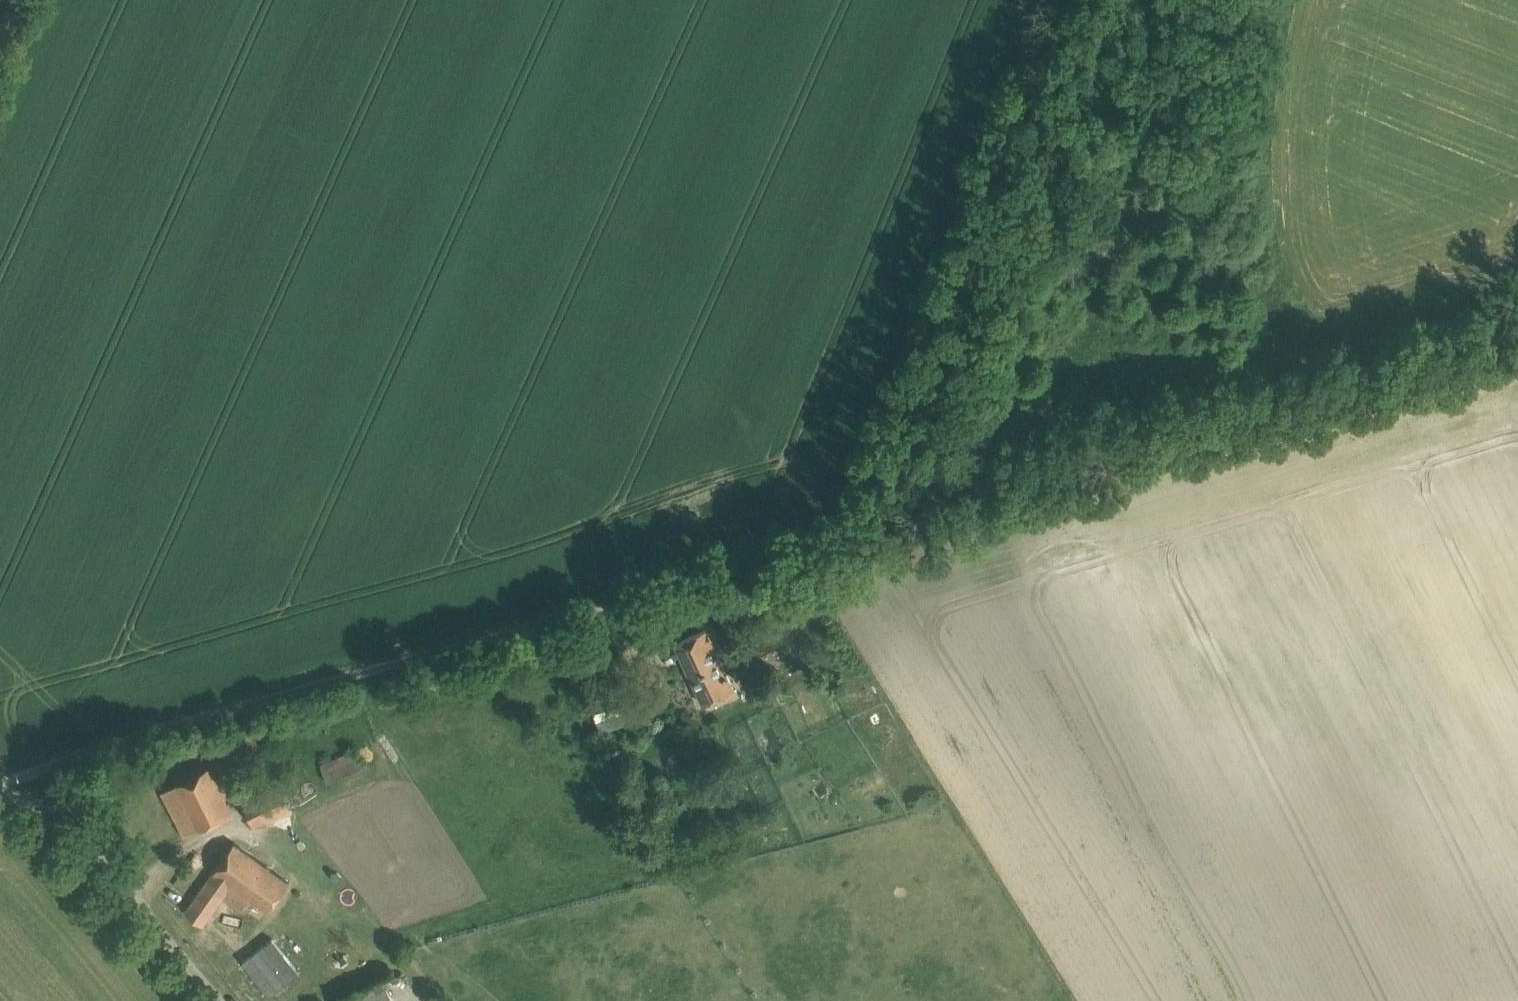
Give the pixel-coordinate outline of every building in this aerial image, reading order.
[(675,642),(680,651),(704,703),(734,689),(706,628),(675,642)] [(597,716),(600,729),(625,723),(622,710),(597,716)] [(327,781),(362,766),(356,750),(320,764),(327,781)] [(185,835),(203,826),(233,810),(225,795),(234,791),(219,762),(210,766),(162,791),(185,835)] [(289,808),(278,785),(243,802),(254,825),(289,808)] [(234,841),(185,911),(203,924),(223,896),(242,909),(251,897),(268,910),(288,881),(234,841)] [(388,981),(349,997),(350,1000),(396,1000),(388,981)]
